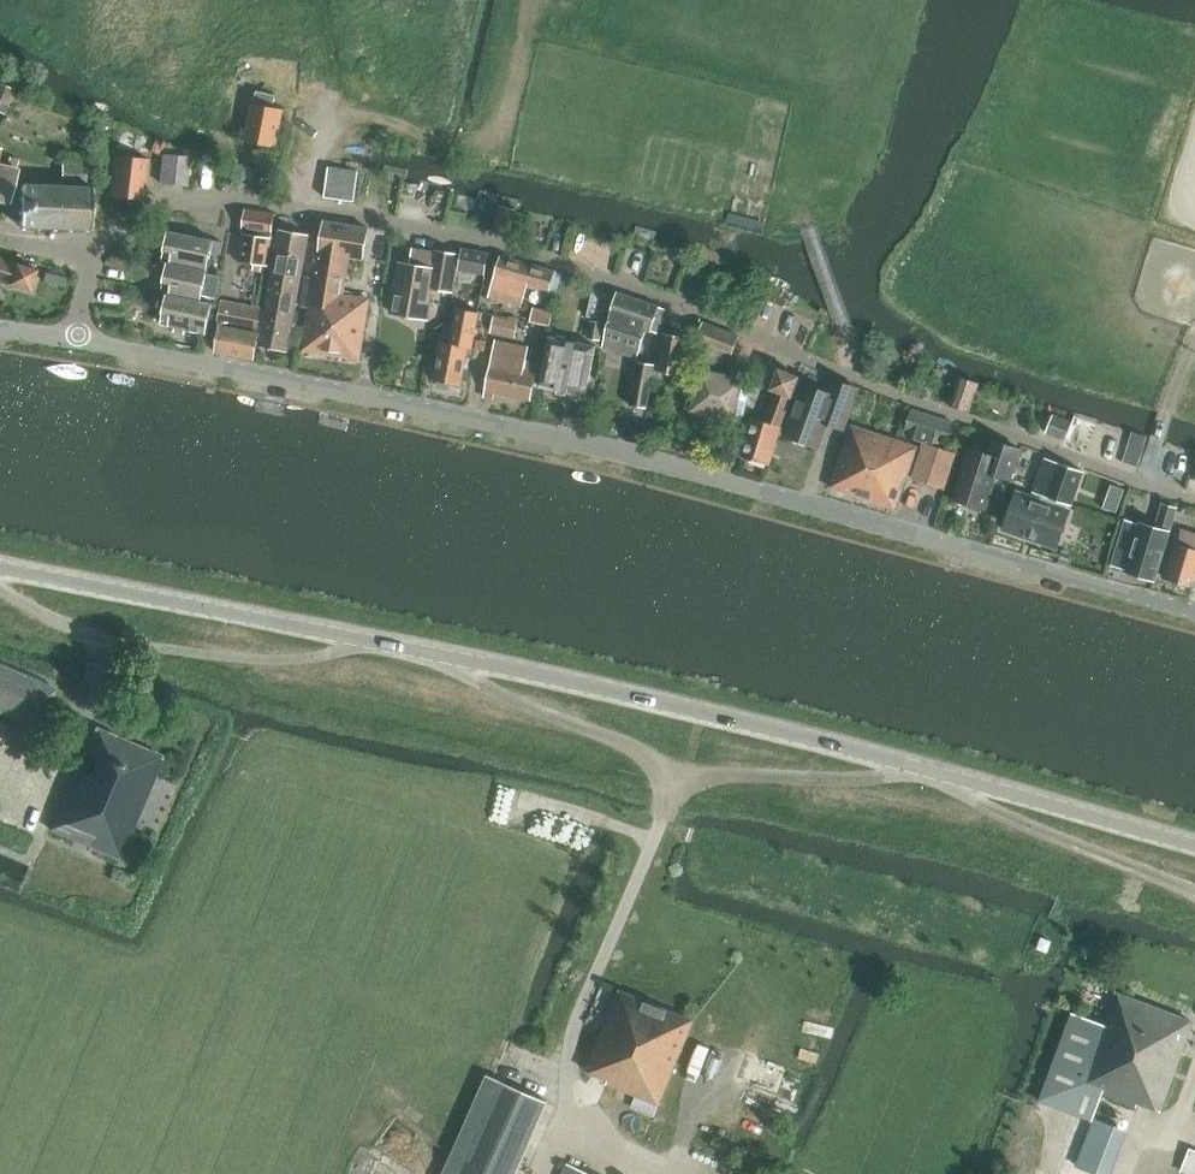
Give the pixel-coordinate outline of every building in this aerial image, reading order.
[(0,83),(0,111),(6,113),(15,89),(0,83)] [(254,103),(246,141),(276,147),(284,109),(274,107),(276,95),(257,91),(254,103)] [(143,199),(148,159),(107,154),(105,177),(112,177),(110,196),(128,198),(129,202),(137,203),(139,199),(143,199)] [(187,186),(190,157),(164,154),(161,183),(187,186)] [(18,167),(17,167),(19,159),(10,157),(8,164),(0,162),(0,200),(9,202),(18,167)] [(73,231),(73,228),(86,229),(86,232),(89,232),(89,229),(92,229),(92,227),(95,227),(95,223),(92,223),(92,215),(95,215),(95,212),(92,212),(93,204),(95,204),(95,201),(93,201),(93,192),(96,192),(96,189),(93,189),(93,187),(91,187),(91,184),(87,184),(87,187),(84,187),(85,167),(63,166),(62,186),(59,186),(59,183),(56,183),(56,185),(43,185),(43,182),(40,182),(40,185),(27,185),(27,182),(24,181),(24,184),(22,184),(22,187),(19,186),(19,190),(22,190),(21,197),(18,197),(18,200),(21,200),(21,211),(18,211),(18,214),(21,214),(20,221),(18,221),(17,224),(20,224),(20,226),(22,226),(22,229),(26,229),(26,226),(38,227),(38,230),(41,230),(41,227),(54,227),(54,230),(57,231),(57,228),(70,228),(70,231),(73,231)] [(355,201),(359,171),(329,167),(325,197),(355,201)] [(275,213),(246,209),(239,260),(255,263),(254,269),(262,271),(263,264),(268,264),(275,213)] [(285,226),(313,232),(315,221),(287,215),(285,226)] [(344,294),(350,245),(364,247),(367,227),(323,221),(320,241),(313,289),(303,350),(360,359),(370,299),(344,294)] [(173,252),(171,262),(171,263),(208,271),(214,240),(169,230),(165,251),(173,252)] [(288,351),(309,236),(280,230),(259,346),(288,351)] [(463,248),(458,271),(485,276),(489,254),(463,248)] [(432,268),(400,263),(392,312),(427,319),(432,288),(452,292),(459,254),(435,250),(432,268)] [(562,274),(501,256),(489,297),(522,307),(528,286),(556,294),(562,274)] [(0,257),(0,280),(28,289),(35,267),(0,257)] [(172,284),(170,294),(170,295),(202,301),(203,296),(216,299),(222,274),(208,271),(171,263),(171,262),(168,262),(164,282),(172,284)] [(604,320),(609,296),(593,292),(587,316),(604,320)] [(666,309),(617,292),(610,317),(603,346),(638,357),(647,329),(658,333),(666,309)] [(207,334),(213,303),(202,301),(170,295),(170,294),(167,293),(163,313),(172,315),(169,326),(207,334)] [(237,303),(232,327),(259,332),(263,308),(237,303)] [(472,350),(479,313),(458,309),(451,343),(442,342),(434,380),(461,386),(468,349),(472,350)] [(551,326),(553,313),(533,309),(531,321),(551,326)] [(498,313),(492,330),(516,338),(521,321),(498,313)] [(600,340),(603,323),(591,321),(588,337),(600,340)] [(740,336),(704,322),(696,342),(693,358),(721,368),(726,354),(732,357),(740,336)] [(260,333),(220,326),(216,351),(255,359),(260,333)] [(680,375),(688,337),(664,333),(657,371),(680,375)] [(586,395),(596,346),(549,336),(539,385),(586,395)] [(536,373),(538,363),(526,361),(529,347),(495,341),(485,391),(531,400),(536,373)] [(646,408),(654,364),(639,361),(631,405),(646,408)] [(752,382),(702,369),(692,409),(742,422),(752,382)] [(740,455),(768,464),(800,379),(778,370),(769,393),(773,394),(764,421),(752,417),(740,455)] [(950,405),(969,411),(979,383),(960,377),(950,405)] [(803,385),(784,434),(797,440),(800,444),(802,445),(806,443),(818,448),(831,415),(845,420),(842,429),(843,429),(859,390),(834,381),(829,394),(803,385)] [(954,422),(911,409),(904,435),(925,442),(945,449),(947,442),(948,443),(954,422)] [(1071,424),(1053,416),(1047,432),(1065,439),(1071,424)] [(896,509),(918,447),(852,425),(831,487),(896,509)] [(996,475),(1011,479),(1020,449),(992,440),(988,455),(968,449),(953,499),(963,502),(967,503),(968,507),(978,510),(981,508),(985,509),(996,475)] [(957,452),(945,449),(925,442),(913,479),(945,489),(957,452)] [(1034,492),(1047,496),(1072,505),(1083,471),(1045,458),(1034,492)] [(1113,483),(1104,506),(1119,512),(1129,489),(1113,483)] [(1004,529),(1056,548),(1070,510),(1017,492),(1004,529)] [(1126,572),(1155,581),(1177,507),(1163,503),(1156,526),(1141,522),(1136,537),(1122,532),(1112,566),(1126,570),(1126,572)] [(1181,530),(1167,579),(1193,586),(1194,578),(1194,534),(1181,530)] [(0,666),(0,708),(39,725),(54,689),(0,666)] [(90,775),(76,769),(51,829),(120,859),(163,757),(95,727),(84,752),(97,758),(90,775)] [(1041,937),(1038,948),(1047,951),(1051,940),(1041,937)] [(620,989),(586,1071),(594,1074),(608,1080),(607,1083),(636,1095),(659,1104),(660,1105),(695,1020),(620,989)] [(1072,1012),(1039,1100),(1093,1120),(1102,1094),(1137,1107),(1138,1103),(1161,1111),(1193,1022),(1116,992),(1104,1024),(1072,1012)] [(547,1100),(488,1074),(444,1173),(514,1173),(547,1100)] [(1099,1173),(1110,1173),(1127,1131),(1095,1119),(1076,1165),(1099,1173)] [(1182,1170),(1192,1173),(1194,1173),(1194,1147),(1191,1146),(1182,1170)] [(564,1173),(591,1173),(568,1164),(564,1173)]
